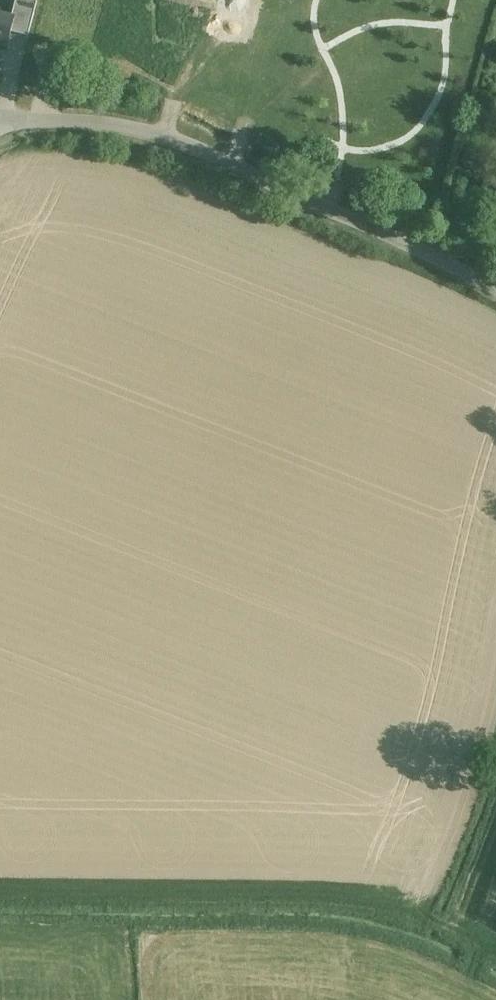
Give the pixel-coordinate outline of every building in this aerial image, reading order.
[(0,11),(0,45),(14,49),(22,16),(0,11)]
